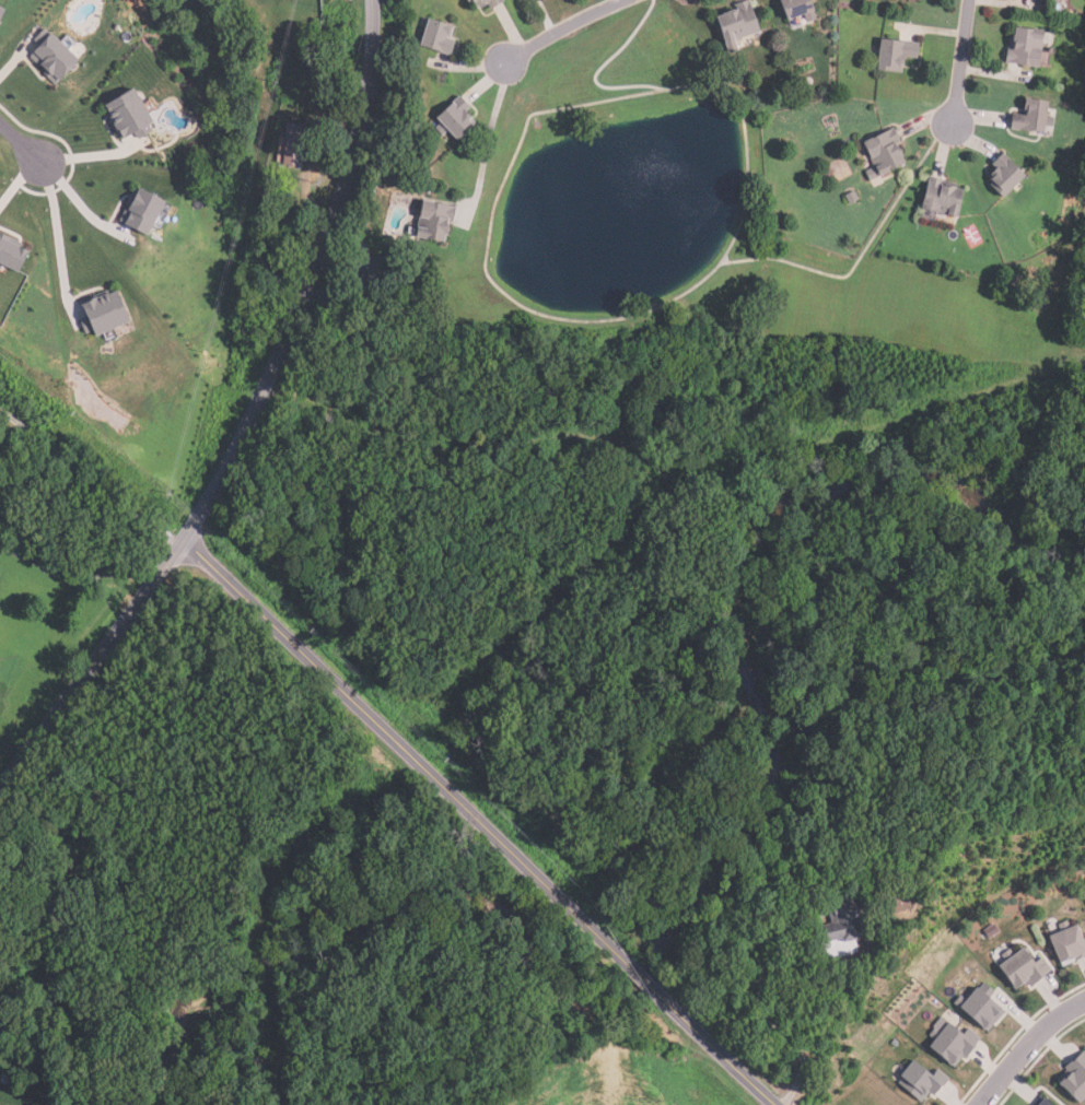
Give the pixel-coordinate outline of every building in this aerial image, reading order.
[(467,7),(464,0),(501,0),(502,2),(489,11),(486,5),(479,10),(477,7),(474,8),(471,4),(467,7)] [(746,0),(758,32),(739,38),(740,42),(737,43),(736,40),(733,42),(736,51),(727,55),(713,17),(721,14),(720,13),(727,10),(728,12),(734,10),(733,4),(746,0)] [(784,21),(778,0),(808,0),(815,20),(804,23),(801,15),(784,21)] [(453,40),(448,56),(418,47),(425,19),(452,25),(448,36),(445,35),(444,38),(453,40)] [(1042,31),(1040,50),(1039,50),(1037,68),(1003,64),(1004,48),(1007,49),(1010,35),(1012,36),(1013,27),(1042,31)] [(51,84),(42,75),(44,72),(25,55),(36,45),(31,39),(42,28),(75,60),(51,84)] [(918,44),(915,59),(902,57),(901,67),(899,66),(898,73),(874,71),(878,38),(918,44)] [(150,131),(136,139),(132,132),(119,140),(98,106),(129,89),(150,121),(145,124),(150,131)] [(457,95),(468,106),(464,110),(470,117),(469,118),(474,124),(456,141),(445,130),(440,134),(433,128),(439,122),(434,118),(457,95)] [(1046,101),(1045,116),(1052,117),(1051,127),(1042,126),(1041,133),(1008,129),(1011,115),(1024,116),(1025,110),(1022,109),(1023,98),(1046,101)] [(303,165),(281,164),(283,122),(305,125),(303,165)] [(867,180),(863,171),(876,165),(872,157),(867,160),(860,142),(892,127),(899,141),(895,143),(901,156),(899,157),(902,165),(867,180)] [(1025,175),(1002,198),(989,185),(991,183),(988,179),(992,176),(989,173),(995,167),(991,162),(1002,152),(1025,175)] [(956,219),(919,210),(926,175),(942,178),(941,184),(956,187),(956,189),(962,190),(956,219)] [(143,236),(117,222),(135,188),(162,202),(143,236)] [(848,204),(844,196),(854,191),(858,200),(848,204)] [(454,208),(451,222),(444,221),(443,225),(447,226),(445,236),(442,236),(441,244),(411,237),(413,227),(419,228),(421,220),(415,219),(419,200),(454,208)] [(13,273),(0,266),(0,241),(24,251),(13,273)] [(125,322),(90,337),(89,332),(83,334),(77,320),(82,318),(77,306),(113,291),(125,322)] [(841,943),(841,939),(824,943),(820,926),(830,924),(825,903),(829,902),(828,897),(852,892),(854,902),(859,901),(861,914),(863,914),(865,924),(860,925),(862,934),(854,936),(855,940),(841,943)] [(1084,941),(1084,940),(1084,958),(1075,962),(1074,959),(1061,964),(1049,938),(1061,932),(1060,928),(1070,924),(1072,929),(1077,926),(1084,941)] [(1000,932),(990,939),(984,931),(995,925),(1000,932)] [(1025,949),(1035,963),(1042,959),(1052,972),(1031,986),(1029,981),(1016,991),(999,966),(1025,949)] [(1006,1013),(988,1033),(984,1028),(982,1031),(954,1003),(962,995),(967,999),(985,980),(998,992),(991,999),(1006,1013)] [(982,1039),(967,1059),(964,1057),(954,1069),(952,1066),(950,1068),(928,1049),(934,1041),(929,1036),(936,1027),(942,1032),(947,1024),(962,1037),(969,1028),(982,1039)] [(1082,1049),(1084,1052),(1084,1098),(1081,1103),(1059,1081),(1065,1073),(1068,1075),(1073,1070),(1066,1065),(1082,1049)] [(948,1080),(933,1097),(929,1094),(921,1104),(897,1084),(900,1080),(898,1078),(911,1061),(931,1078),(937,1070),(948,1080)]
